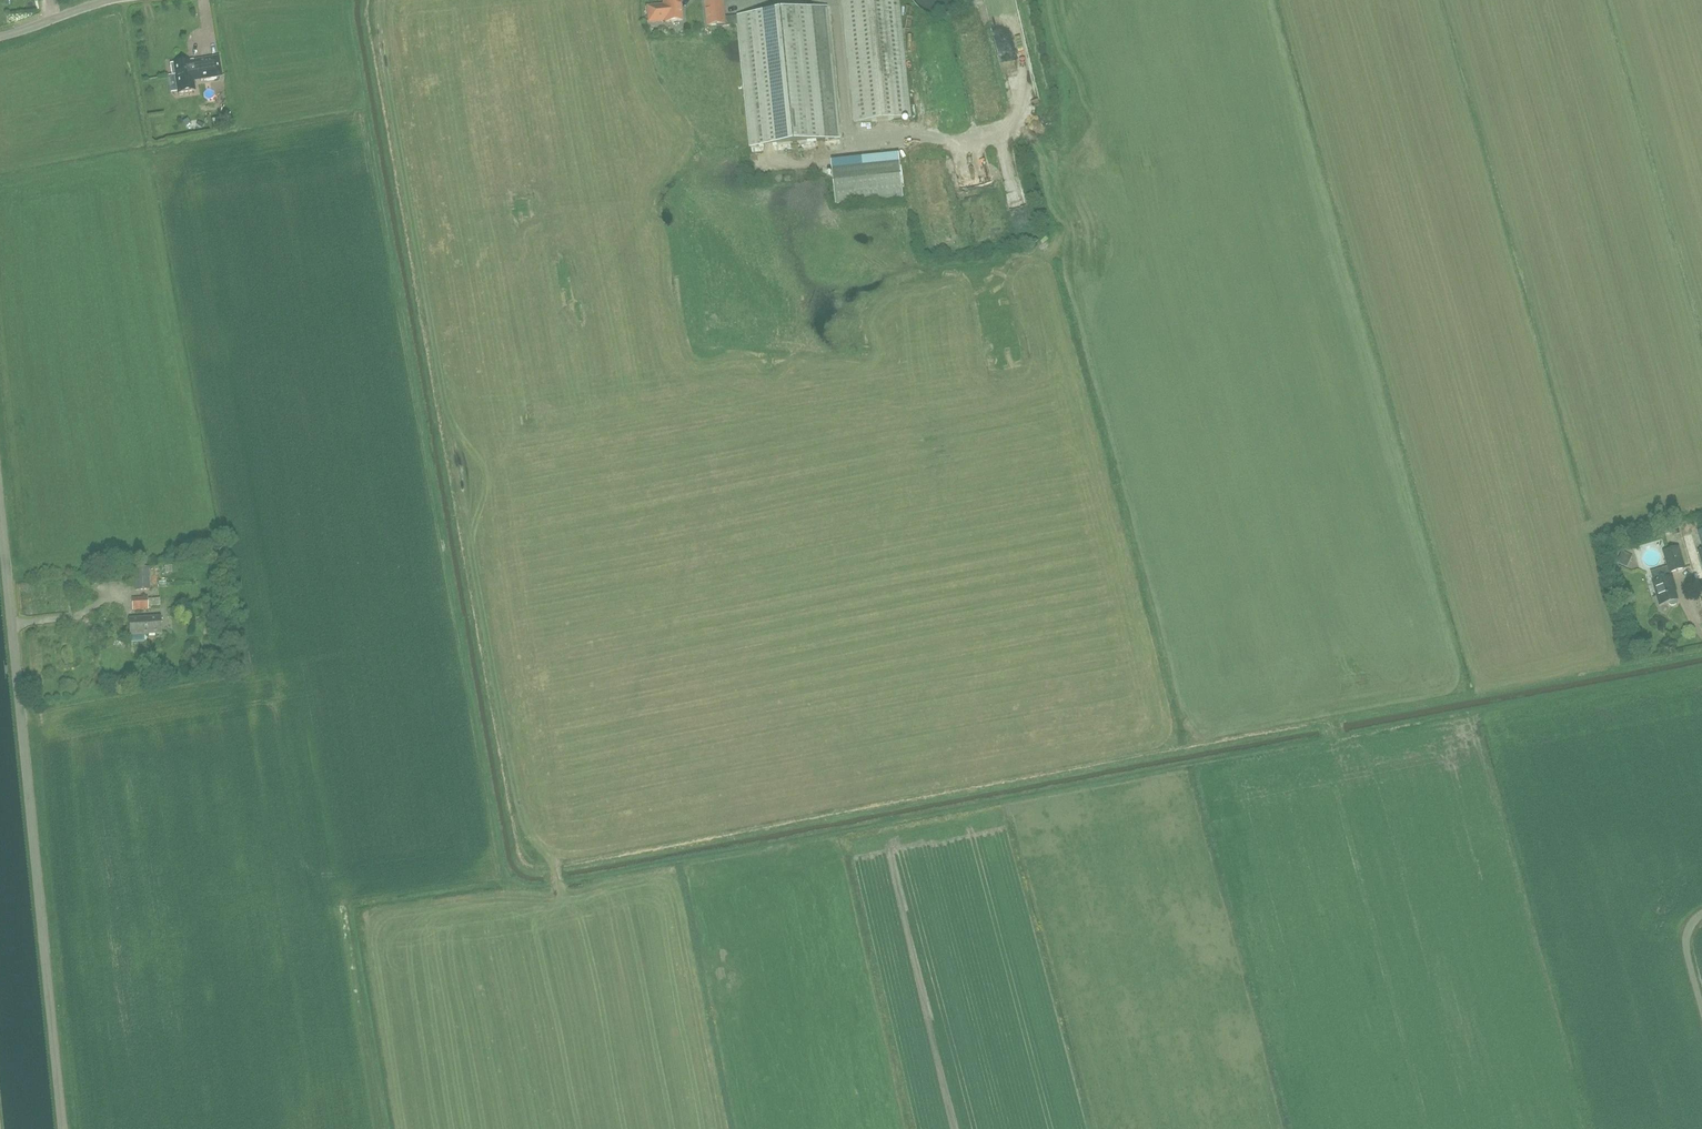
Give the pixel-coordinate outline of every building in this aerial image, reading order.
[(681,21),(679,0),(663,0),(664,6),(647,7),(649,22),(665,21),(665,22),(681,21)] [(738,17),(724,18),(723,0),(706,2),(708,26),(724,25),(724,27),(738,25),(749,147),(839,138),(827,8),(738,17)] [(899,0),(843,0),(855,123),(910,118),(899,0)] [(194,91),(192,78),(198,77),(199,79),(221,75),(218,57),(193,61),(170,65),(172,76),(175,75),(178,94),(194,91)] [(897,148),(830,155),(835,200),(902,193),(899,168),(857,172),(843,173),(842,163),(898,157),(897,148)] [(1684,569),(1678,548),(1664,553),(1670,573),(1684,569)] [(149,570),(134,571),(136,593),(151,592),(149,570)] [(1660,606),(1668,603),(1669,605),(1671,607),(1674,606),(1676,605),(1677,603),(1677,600),(1673,588),(1675,587),(1672,578),(1653,583),(1657,597),(1658,597),(1661,605),(1660,605),(1660,606)] [(148,600),(148,597),(131,598),(132,611),(148,610),(151,610),(151,606),(160,605),(160,599),(148,600)] [(130,635),(162,633),(160,617),(129,619),(130,635)] [(1693,625),(1684,629),(1689,639),(1698,635),(1693,625)]
